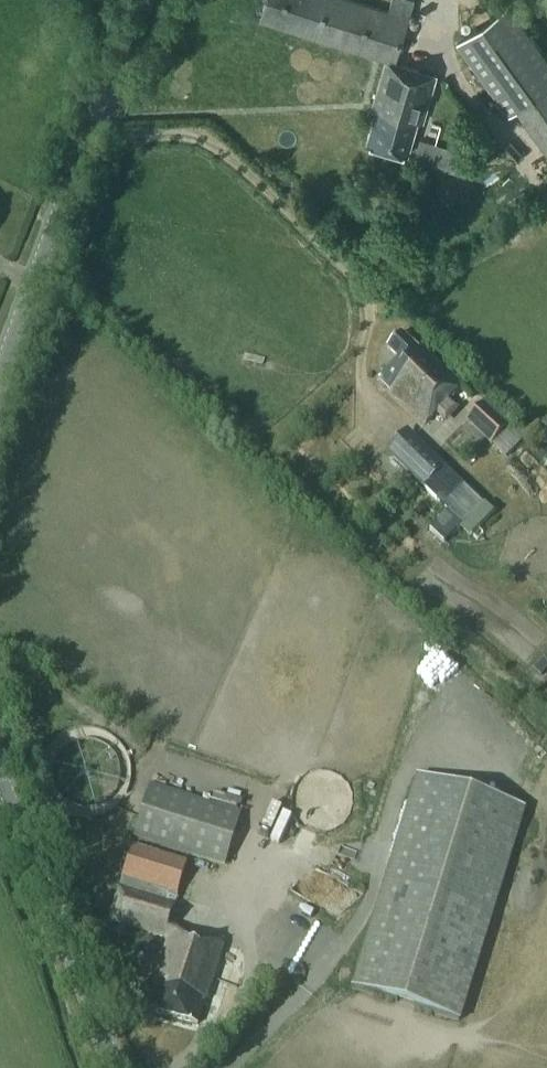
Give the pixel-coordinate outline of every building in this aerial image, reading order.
[(440,75),(395,61),(414,0),(390,0),(387,11),(353,0),(266,0),(260,19),(382,57),(368,103),(376,106),(365,141),(406,154),(417,118),(426,121),(440,75)] [(516,108),(546,87),(546,57),(508,3),(457,40),(509,113),(516,108)] [(516,108),(546,151),(546,87),(516,108)] [(414,157),(465,171),(471,151),(420,137),(414,157)] [(379,378),(425,425),(463,387),(423,346),(419,349),(403,332),(388,346),(400,358),(379,378)] [(488,402),(466,423),(490,447),(511,424),(488,402)] [(445,466),(409,430),(387,453),(423,488),(447,512),(430,529),(445,544),(484,503),(445,466)] [(415,777),(351,988),(457,1020),(521,809),(415,777)] [(134,838),(225,866),(241,813),(150,785),(134,838)] [(130,846),(117,889),(107,921),(166,939),(148,998),(154,1000),(150,1013),(194,1026),(195,1023),(211,1028),(216,1019),(220,1012),(239,949),(219,943),(218,946),(174,932),(175,928),(166,925),(185,863),(130,846)] [(138,1008),(140,1001),(131,998),(128,1005),(138,1008)]
